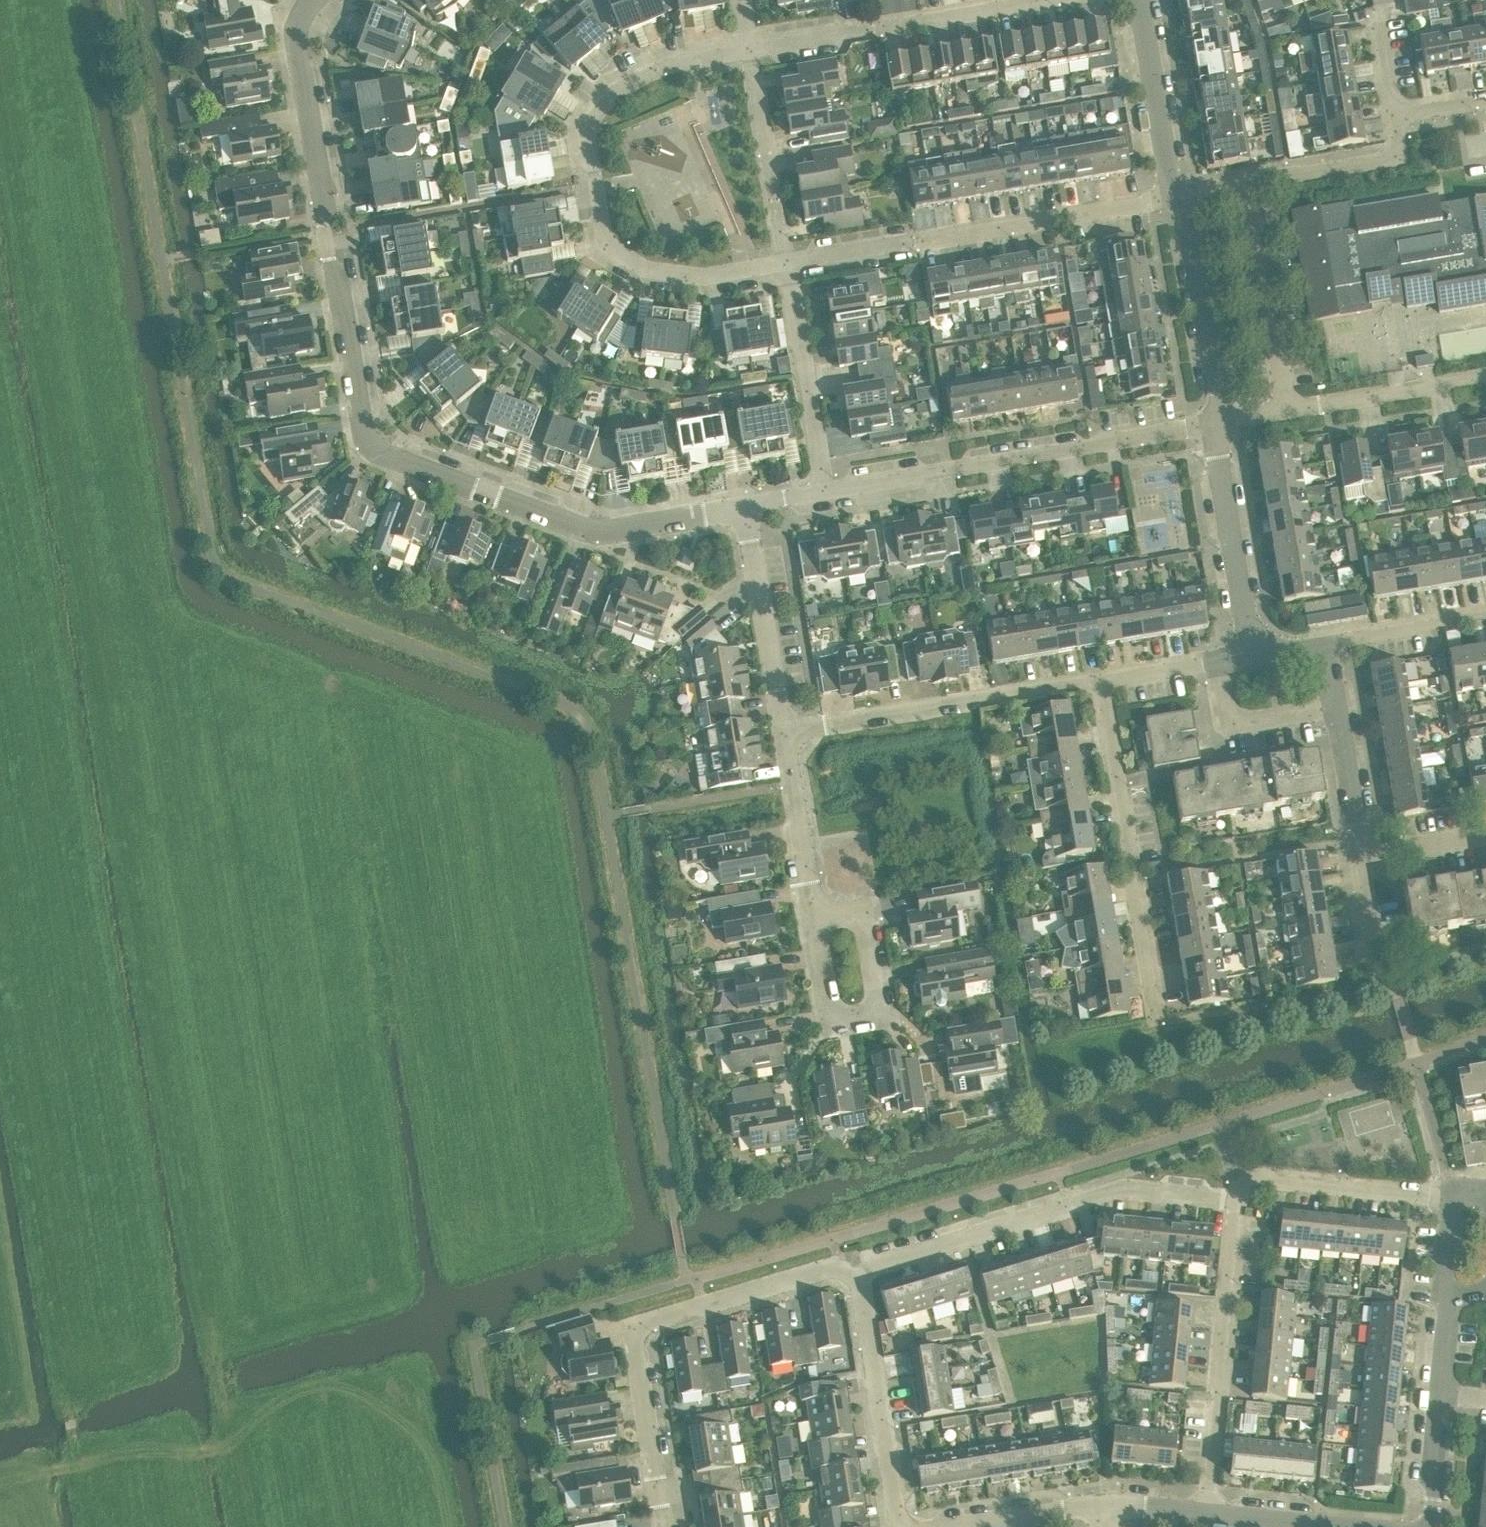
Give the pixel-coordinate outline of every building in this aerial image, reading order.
[(236,0),(193,0),(206,5),(208,16),(203,16),(209,49),(261,41),(258,26),(253,27),(250,8),(238,10),(236,0)] [(458,10),(450,0),(409,0),(420,13),(427,8),(435,18),(454,8),(456,11),(458,10)] [(458,10),(459,9),(457,6),(462,0),(450,0),(458,10)] [(543,3),(541,0),(529,0),(519,8),(527,17),(543,3)] [(594,0),(588,0),(559,23),(587,56),(605,42),(601,38),(609,31),(594,0)] [(642,27),(631,0),(594,0),(609,31),(618,27),(622,36),(642,27)] [(642,27),(662,19),(660,14),(669,12),(667,0),(631,0),(642,27)] [(669,12),(679,11),(679,15),(701,12),(699,0),(667,0),(669,12)] [(723,8),(721,0),(699,0),(701,12),(723,8)] [(777,6),(805,1),(807,13),(832,9),(830,0),(776,0),(777,6)] [(1223,12),(1220,0),(1177,0),(1179,8),(1185,7),(1187,18),(1223,12)] [(1251,7),(1249,0),(1241,0),(1243,9),(1247,8),(1251,7)] [(1257,3),(1261,14),(1272,10),(1274,14),(1283,11),(1280,0),(1256,0),(1257,3)] [(1292,0),(1280,0),(1283,11),(1285,17),(1294,15),(1291,7),(1293,7),(1291,0),(1292,0)] [(1436,0),(1407,0),(1404,0),(1407,14),(1438,9),(1437,7),(1436,0)] [(1250,29),(1258,27),(1251,7),(1247,8),(1243,9),(1250,29)] [(401,22),(404,14),(386,8),(383,16),(373,12),(366,33),(413,50),(414,48),(411,47),(414,27),(401,22)] [(1184,40),(1226,33),(1223,12),(1187,18),(1189,30),(1183,31),(1184,40)] [(1482,14),(1472,15),(1474,26),(1463,28),(1464,33),(1469,67),(1485,64),(1485,36),(1482,14)] [(1469,67),(1464,33),(1452,35),(1449,19),(1440,21),(1448,70),(1469,67)] [(1448,70),(1440,21),(1430,23),(1431,31),(1419,35),(1420,41),(1426,74),(1448,70)] [(1104,22),(1082,26),(1088,59),(1089,59),(1091,72),(1093,72),(1117,68),(1116,59),(1112,37),(1106,38),(1104,22)] [(543,38),(535,44),(552,59),(557,55),(560,59),(570,71),(587,56),(559,23),(542,37),(543,38)] [(1082,26),(1061,29),(1067,63),(1088,59),(1082,26)] [(1265,49),(1264,46),(1258,27),(1250,29),(1256,48),(1257,50),(1265,49)] [(1061,29),(1040,33),(1046,66),(1067,63),(1061,29)] [(412,52),(413,50),(366,33),(358,54),(367,57),(364,65),(382,72),(386,63),(399,68),(409,51),(412,52)] [(1040,33),(1020,36),(1025,69),(1046,66),(1040,33)] [(1194,61),(1230,55),(1226,33),(1184,40),(1186,50),(1192,49),(1194,61)] [(1299,65),(1348,56),(1344,34),(1311,40),(1313,52),(1297,55),(1299,65)] [(1020,36),(998,40),(1004,78),(1009,81),(1025,78),(1023,69),(1025,69),(1020,36)] [(996,73),(990,41),(969,45),(977,92),(987,90),(987,88),(998,84),(996,73)] [(967,94),(977,92),(969,45),(949,48),(954,80),(964,78),(967,94)] [(486,62),(490,52),(480,48),(476,58),(486,62)] [(933,83),(954,80),(949,48),(928,52),(933,83)] [(1260,72),(1268,70),(1265,49),(1257,50),(1260,72)] [(551,102),(559,89),(554,86),(560,76),(531,50),(514,79),(551,102)] [(912,86),(933,83),(928,52),(907,55),(912,86)] [(268,66),(254,69),(251,55),(208,62),(210,77),(212,88),(223,86),(226,107),(269,100),(268,96),(269,93),(270,91),(270,90),(269,88),(266,86),(265,82),(271,81),(268,66)] [(890,90),(912,86),(907,55),(885,59),(890,90)] [(1192,83),(1234,76),(1230,55),(1194,61),(1196,72),(1190,73),(1192,83)] [(1319,83),(1352,78),(1348,56),(1299,65),(1301,75),(1317,72),(1319,83)] [(479,82),(486,62),(476,58),(469,78),(479,82)] [(798,80),(781,83),(786,108),(832,100),(830,89),(838,88),(834,60),(806,64),(795,66),(798,80)] [(1264,93),(1272,92),(1268,70),(1260,72),(1264,93)] [(1201,104),(1237,98),(1234,76),(1192,83),(1194,93),(1199,92),(1201,104)] [(1306,108),(1356,99),(1352,78),(1319,83),(1321,95),(1305,98),(1306,108)] [(540,121),(551,102),(514,79),(494,112),(496,124),(527,129),(535,117),(540,121)] [(399,85),(356,92),(359,114),(402,106),(399,85)] [(1094,96),(1107,94),(1105,85),(1093,87),(1094,96)] [(453,102),(457,91),(447,87),(443,99),(444,99),(453,102)] [(1082,98),(1094,96),(1093,87),(1080,90),(1082,98)] [(1277,91),(1281,112),(1293,110),(1289,89),(1277,91)] [(1268,114),(1276,113),(1272,92),(1264,93),(1268,114)] [(1052,104),(1065,101),(1064,93),(1051,95),(1052,104)] [(1040,106),(1052,104),(1051,95),(1039,97),(1040,106)] [(1199,126),(1241,119),(1237,98),(1201,104),(1203,115),(1197,116),(1199,126)] [(449,113),(453,102),(444,99),(443,99),(439,109),(449,113)] [(1326,126),(1359,121),(1356,99),(1306,108),(1308,117),(1324,115),(1326,126)] [(832,100),(786,108),(790,134),(807,131),(809,145),(820,143),(847,139),(842,110),(834,112),(832,100)] [(1006,111),(1019,109),(1018,100),(1004,103),(1006,111)] [(994,113),(1006,111),(1004,103),(992,105),(994,113)] [(402,106),(359,114),(363,135),(406,128),(405,127),(402,106)] [(961,119),(973,117),(972,108),(959,110),(961,119)] [(1064,117),(1063,108),(1045,110),(1046,120),(1064,117)] [(948,121),(961,119),(959,110),(947,112),(948,121)] [(1294,110),(1293,110),(1281,112),(1285,133),(1298,131),(1294,110)] [(1271,136),(1279,134),(1276,113),(1268,114),(1271,136)] [(919,126),(931,124),(930,115),(917,117),(919,126)] [(906,128),(919,126),(917,117),(905,119),(906,128)] [(233,119),(198,125),(201,139),(228,135),(232,163),(252,160),(252,164),(267,162),(266,158),(279,156),(274,126),(235,132),(233,119)] [(1209,146),(1245,140),(1241,119),(1199,126),(1201,135),(1207,134),(1209,146)] [(895,134),(893,120),(873,124),(875,137),(895,134)] [(1359,121),(1326,126),(1328,138),(1312,141),(1314,151),(1363,143),(1359,121)] [(448,122),(437,124),(439,134),(449,133),(450,133),(448,122)] [(975,130),(974,123),(961,125),(962,132),(975,130)] [(546,160),(543,138),(537,139),(535,131),(527,129),(496,124),(503,167),(546,160)] [(956,126),(944,128),(946,136),(958,134),(956,126)] [(1103,131),(1111,176),(1129,173),(1126,157),(1132,156),(1127,126),(1103,131)] [(406,128),(363,135),(365,149),(374,147),(377,147),(378,153),(375,153),(375,155),(373,155),(373,160),(374,166),(374,167),(412,161),(421,160),(416,127),(409,128),(406,128)] [(1093,179),(1111,176),(1103,131),(1085,134),(1093,179)] [(1075,182),(1093,179),(1085,134),(1068,136),(1075,182)] [(1275,159),(1283,157),(1279,134),(1271,136),(1275,159)] [(1022,190),(1015,146),(1005,148),(1003,136),(994,137),(995,138),(1004,193),(1022,190)] [(1058,185),(1075,182),(1068,136),(1050,139),(1058,185)] [(987,197),(1004,193),(995,138),(988,139),(990,150),(990,160),(981,162),(987,197)] [(1039,188),(1058,185),(1050,139),(1032,143),(1039,188)] [(1207,170),(1248,162),(1245,140),(1209,146),(1211,158),(1205,159),(1207,170)] [(1022,190),(1039,188),(1032,143),(1025,144),(1015,146),(1022,190)] [(812,166),(796,169),(801,195),(847,187),(845,175),(853,174),(849,147),(821,151),(810,153),(812,166)] [(981,162),(980,151),(961,154),(969,200),(987,197),(981,162)] [(470,152),(459,154),(461,165),(472,163),(470,152)] [(951,203),(969,200),(961,154),(943,157),(951,203)] [(453,155),(442,157),(444,168),(455,166),(453,155)] [(933,206),(951,203),(943,157),(925,160),(933,206)] [(374,167),(369,168),(372,189),(425,180),(422,161),(421,160),(412,161),(374,167)] [(507,189),(550,182),(546,160),(503,167),(507,189)] [(914,209),(933,206),(925,160),(907,164),(914,209)] [(268,173),(214,182),(218,210),(235,207),(239,227),(287,218),(285,201),(291,200),(288,184),(270,187),(268,173)] [(473,174),(463,176),(467,203),(478,202),(476,191),(473,174)] [(425,180),(372,189),(375,211),(376,213),(405,208),(420,205),(432,204),(428,182),(425,182),(425,180)] [(847,187),(801,195),(805,221),(822,218),(824,232),(835,230),(862,225),(857,198),(849,199),(847,187)] [(459,194),(449,195),(451,206),(462,204),(460,194),(459,194)] [(1407,309),(1438,303),(1440,314),(1485,306),(1485,199),(1438,207),(1437,196),(1354,210),(1353,203),(1293,213),(1312,322),(1372,312),(1370,304),(1391,301),(1390,297),(1404,294),(1407,309)] [(556,211),(543,213),(541,200),(511,205),(513,212),(508,213),(509,217),(511,217),(514,236),(559,229),(556,211)] [(425,227),(421,227),(420,220),(390,225),(393,239),(379,241),(382,258),(427,251),(424,232),(425,232),(425,227)] [(549,248),(562,246),(559,229),(514,236),(503,238),(507,261),(521,259),(524,278),(553,273),(549,248)] [(481,230),(472,232),(474,244),(483,243),(483,242),(481,230)] [(466,233),(458,234),(460,247),(469,245),(466,233)] [(1099,271),(1143,263),(1140,245),(1132,246),(1131,236),(1098,242),(1100,253),(1106,252),(1108,261),(1098,264),(1099,271)] [(483,243),(474,244),(477,257),(486,255),(483,243)] [(293,257),(287,258),(285,245),(249,252),(251,265),(244,266),(246,277),(240,278),(244,303),(294,294),(292,282),(302,281),(300,272),(295,269),(293,257)] [(469,245),(460,247),(462,259),(470,258),(471,258),(469,245)] [(432,269),(430,269),(427,251),(382,258),(385,276),(399,274),(401,287),(430,282),(429,274),(433,274),(432,269)] [(1058,258),(1052,259),(1051,252),(1032,255),(1038,290),(1049,288),(1051,299),(1065,296),(1058,258)] [(1028,292),(1038,290),(1032,255),(1015,258),(1023,303),(1029,302),(1028,292)] [(1016,305),(1023,303),(1015,258),(997,261),(1003,296),(1013,294),(1016,305)] [(992,298),(1003,296),(997,261),(979,264),(987,309),(993,308),(992,298)] [(1077,275),(1075,261),(1065,263),(1067,277),(1077,275)] [(1146,281),(1143,263),(1099,271),(1102,288),(1146,281)] [(980,310),(987,309),(979,264),(961,267),(967,302),(977,300),(980,310)] [(957,304),(967,302),(961,267),(944,270),(952,316),(958,315),(957,304)] [(944,270),(925,273),(931,308),(933,319),(952,316),(944,270)] [(852,290),(825,294),(829,318),(867,312),(864,299),(880,296),(876,274),(850,278),(852,290)] [(1077,275),(1067,277),(1070,294),(1071,294),(1083,292),(1085,291),(1082,274),(1077,275)] [(543,287),(552,281),(552,278),(530,282),(533,294),(543,287)] [(576,329),(601,290),(586,281),(579,293),(567,285),(551,310),(558,315),(556,318),(560,321),(561,320),(576,329)] [(1150,299),(1146,281),(1102,288),(1105,306),(1150,299)] [(436,289),(432,290),(430,282),(401,287),(403,301),(390,303),(392,320),(438,313),(435,294),(437,294),(436,289)] [(549,296),(543,287),(533,294),(532,295),(538,304),(549,296)] [(608,311),(616,300),(601,290),(576,329),(591,339),(591,340),(595,343),(598,340),(605,344),(620,319),(608,311)] [(470,307),(479,306),(477,293),(468,295),(470,307)] [(1084,296),(1071,299),(1074,312),(1087,310),(1084,296)] [(1152,316),(1150,299),(1105,306),(1108,324),(1118,322),(1152,316)] [(472,320),(481,319),(479,306),(470,307),(472,320)] [(306,318),(290,321),(287,307),(232,317),(235,332),(237,345),(259,341),(263,360),(312,351),(306,318)] [(726,329),(713,331),(717,360),(725,359),(726,364),(731,363),(730,360),(749,357),(742,312),(739,313),(738,308),(723,311),(726,329)] [(774,321),(761,323),(759,309),(742,312),(749,357),(768,354),(768,356),(772,355),(772,351),(779,350),(774,321)] [(917,325),(930,323),(928,310),(915,312),(917,325)] [(663,359),(669,314),(651,312),(650,325),(636,324),(632,353),(640,354),(640,357),(646,358),(646,357),(663,359)] [(867,312),(829,318),(834,344),(871,337),(867,312)] [(1083,312),(1075,313),(1077,326),(1085,324),(1083,312)] [(443,331),(441,331),(438,313),(392,320),(395,338),(409,335),(413,357),(414,359),(441,346),(440,336),(444,336),(443,331)] [(684,330),(686,316),(669,314),(663,359),(682,362),(682,363),(687,364),(687,360),(694,361),(698,331),(684,330)] [(1111,341),(1155,334),(1152,316),(1118,322),(1118,323),(1108,325),(1110,335),(1111,341)] [(498,343),(503,335),(493,328),(488,335),(498,343)] [(1114,359),(1158,352),(1155,334),(1111,341),(1114,359)] [(508,350),(513,343),(503,335),(498,343),(508,350)] [(871,337),(834,344),(838,367),(865,362),(867,374),(892,370),(888,347),(873,350),(871,337)] [(451,351),(448,354),(441,346),(414,359),(429,377),(417,386),(429,400),(465,370),(453,355),(454,354),(451,351)] [(1088,346),(1080,347),(1082,359),(1090,358),(1088,346)] [(554,365),(558,357),(548,350),(543,357),(554,365)] [(531,366),(537,359),(526,352),(521,359),(531,366)] [(1117,377),(1161,369),(1158,352),(1114,359),(1117,377)] [(1052,371),(1058,405),(1077,402),(1076,396),(1082,395),(1076,356),(1062,359),(1062,369),(1052,371)] [(1434,367),(1432,356),(1415,359),(1417,370),(1434,367)] [(563,372),(569,364),(558,357),(554,365),(563,372)] [(541,374),(547,367),(537,359),(531,366),(541,374)] [(1058,405),(1052,371),(1042,373),(1039,363),(1033,364),(1041,408),(1058,405)] [(1023,411),(1041,408),(1033,364),(1026,365),(1027,375),(1017,377),(1023,411)] [(320,376),(300,380),(297,366),(243,376),(249,406),(266,403),(269,420),(319,411),(315,394),(323,393),(320,376)] [(971,385),(968,375),(966,366),(961,367),(963,376),(961,376),(969,421),(987,418),(981,383),(971,385)] [(1093,368),(1085,369),(1087,382),(1095,381),(1093,368)] [(1023,411),(1017,377),(1006,379),(1004,369),(997,370),(1005,414),(1023,411)] [(1161,369),(1117,377),(1118,383),(1128,382),(1130,394),(1133,393),(1135,402),(1161,397),(1159,389),(1165,388),(1161,369)] [(477,383),(476,384),(465,370),(429,400),(440,414),(451,405),(466,423),(484,398),(484,397),(477,390),(480,387),(477,383)] [(869,386),(842,390),(846,414),(884,408),(891,407),(889,394),(896,393),(892,370),(867,374),(869,386)] [(987,418),(1005,414),(997,370),(991,371),(991,381),(981,383),(987,418)] [(754,383),(765,381),(764,372),(752,374),(754,383)] [(741,385),(754,383),(752,374),(740,376),(741,385)] [(951,424),(969,421),(961,376),(955,377),(956,387),(945,389),(951,424)] [(659,391),(660,382),(649,379),(647,389),(659,391)] [(588,391),(589,383),(577,381),(576,390),(587,392),(588,391)] [(671,393),(673,384),(660,382),(659,391),(671,393)] [(1100,382),(1087,384),(1089,394),(1091,394),(1099,392),(1102,392),(1100,382)] [(600,394),(602,385),(589,383),(588,391),(587,392),(600,394)] [(756,397),(768,395),(766,387),(755,389),(756,397)] [(632,401),(634,392),(621,389),(620,398),(632,401)] [(744,399),(756,397),(755,389),(742,391),(744,399)] [(644,403),(646,394),(634,392),(632,401),(644,403)] [(498,400),(499,399),(495,397),(494,401),(484,398),(466,423),(488,431),(483,444),(500,450),(516,407),(498,400)] [(695,408),(707,405),(705,397),(693,399),(695,408)] [(683,410),(695,408),(693,399),(682,401),(683,410)] [(884,408),(846,414),(850,438),(877,433),(879,445),(904,440),(901,418),(898,405),(891,407),(884,408)] [(535,412),(534,414),(516,407),(500,450),(517,456),(522,443),(534,448),(545,420),(538,417),(539,413),(535,412)] [(790,411),(782,412),(781,408),(778,409),(778,410),(759,414),(767,459),(784,456),(781,442),(794,439),(790,411)] [(749,462),(767,459),(759,414),(740,417),(740,415),(735,416),(736,420),(729,422),(734,450),(746,448),(749,462)] [(557,422),(558,420),(553,418),(551,422),(545,420),(534,448),(546,452),(541,465),(558,471),(574,428),(557,422)] [(729,422),(722,423),(721,418),(717,419),(717,420),(698,424),(706,470),(724,467),(721,452),(734,450),(729,422)] [(1483,424),(1481,425),(1477,421),(1466,423),(1464,427),(1459,428),(1463,454),(1452,455),(1456,480),(1468,478),(1467,469),(1485,466),(1485,440),(1483,424)] [(322,435),(316,437),(313,424),(253,435),(256,448),(261,447),(263,463),(279,460),(283,483),(313,477),(311,466),(328,463),(322,435)] [(689,473),(706,470),(698,424),(679,427),(679,426),(676,426),(676,430),(668,431),(673,460),(686,458),(689,473)] [(593,433),(592,435),(574,428),(558,471),(575,477),(580,464),(602,473),(605,442),(595,439),(597,434),(593,433)] [(668,431),(661,433),(660,429),(655,430),(656,431),(638,434),(645,480),(662,477),(660,463),(673,460),(668,431)] [(1449,439),(1438,441),(1436,432),(1412,436),(1419,477),(1442,473),(1444,482),(1456,480),(1452,455),(1449,439)] [(628,483),(645,480),(638,434),(619,437),(619,436),(614,437),(615,441),(606,442),(605,442),(602,473),(626,469),(628,483)] [(1419,477),(1412,436),(1387,440),(1390,456),(1378,458),(1380,468),(1381,468),(1384,488),(1386,502),(1388,514),(1405,512),(1399,480),(1419,477)] [(1380,468),(1368,470),(1364,444),(1340,448),(1343,466),(1339,467),(1343,489),(1362,486),(1364,497),(1372,504),(1386,502),(1384,488),(1381,468),(1380,468)] [(1300,467),(1296,445),(1257,452),(1260,473),(1300,467)] [(1325,462),(1332,461),(1330,447),(1323,448),(1325,462)] [(1328,479),(1335,478),(1332,461),(1325,462),(1328,479)] [(1303,489),(1300,467),(1260,473),(1264,495),(1303,489)] [(360,534),(368,513),(371,505),(361,502),(365,491),(362,490),(361,487),(360,485),(358,484),(354,484),(353,485),(351,486),(347,484),(345,490),(342,488),(338,498),(332,495),(328,499),(317,486),(284,514),(294,527),(309,515),(316,518),(319,520),(329,529),(333,532),(338,532),(341,531),(344,528),(360,534)] [(1103,522),(1116,520),(1111,487),(1088,491),(1090,498),(1076,500),(1082,535),(1104,531),(1103,522)] [(1457,487),(1447,489),(1450,504),(1460,502),(1457,487)] [(1307,510),(1303,489),(1264,495),(1268,517),(1307,510)] [(1332,506),(1340,505),(1337,489),(1330,491),(1332,506)] [(1076,500),(1062,503),(1061,496),(1039,500),(1045,532),(1058,530),(1060,539),(1082,535),(1076,500)] [(1032,534),(1045,532),(1039,500),(1017,503),(1018,510),(1005,513),(1011,547),(1033,543),(1032,534)] [(402,564),(410,545),(412,539),(423,544),(432,520),(421,516),(424,506),(417,503),(411,506),(401,502),(399,508),(387,503),(374,538),(369,552),(402,564)] [(1469,514),(1485,511),(1484,504),(1468,507),(1469,514)] [(1335,522),(1343,521),(1340,505),(1332,506),(1335,522)] [(1454,517),(1469,514),(1468,507),(1453,509),(1454,517)] [(1005,513),(992,515),(990,508),(968,512),(974,544),(987,541),(988,551),(1011,547),(1005,513)] [(1311,531),(1307,510),(1268,517),(1271,538),(1311,531)] [(1426,521),(1443,519),(1442,511),(1425,514),(1426,521)] [(1411,524),(1426,521),(1425,514),(1410,516),(1411,524)] [(939,516),(928,518),(928,515),(915,517),(924,565),(942,562),(946,556),(958,554),(952,518),(940,520),(939,516)] [(906,568),(924,565),(915,517),(903,519),(903,522),(892,524),(893,528),(881,530),(887,565),(899,563),(906,568)] [(1383,521),(1384,529),(1400,526),(1399,519),(1383,521)] [(1359,533),(1384,529),(1383,521),(1358,525),(1359,533)] [(473,524),(467,527),(457,523),(455,528),(444,524),(431,558),(444,563),(446,559),(466,566),(468,560),(480,564),(489,541),(478,536),(481,527),(473,524)] [(860,529),(849,531),(849,528),(837,530),(845,578),(862,575),(867,569),(879,567),(873,531),(861,533),(860,529)] [(828,581),(845,578),(837,530),(824,532),(825,535),(814,537),(814,541),(797,544),(803,579),(821,576),(828,581)] [(1314,553),(1311,531),(1271,538),(1275,559),(1314,553)] [(1347,547),(1354,546),(1352,531),(1344,532),(1347,547)] [(1474,541),(1481,580),(1485,579),(1485,539),(1474,541)] [(1481,580),(1474,541),(1452,545),(1459,584),(1481,580)] [(536,584),(544,561),(533,557),(537,547),(529,544),(522,547),(514,544),(512,549),(500,545),(490,572),(501,576),(500,578),(521,586),(517,598),(532,603),(539,585),(536,584)] [(1459,584),(1452,545),(1431,548),(1438,588),(1459,584)] [(1350,563),(1357,562),(1354,546),(1347,547),(1350,563)] [(1438,588),(1431,548),(1410,552),(1417,591),(1438,588)] [(1417,591),(1410,552),(1388,556),(1395,595),(1417,591)] [(1318,573),(1314,553),(1275,559),(1279,580),(1318,573)] [(1174,564),(1189,562),(1188,555),(1173,557),(1174,564)] [(1395,595),(1388,556),(1367,559),(1373,599),(1395,595)] [(1158,567),(1174,564),(1173,557),(1157,560),(1158,567)] [(546,594),(534,627),(548,632),(558,636),(567,610),(585,617),(592,598),(596,600),(601,587),(596,586),(601,573),(573,562),(570,569),(568,575),(555,570),(546,594)] [(1131,572),(1146,569),(1145,562),(1130,565),(1131,572)] [(1115,574),(1131,572),(1130,565),(1114,568),(1115,574)] [(1017,577),(1032,575),(1031,566),(1016,569),(1017,577)] [(1353,585),(1361,584),(1358,568),(1351,569),(1353,585)] [(1102,569),(1087,572),(1089,578),(1091,590),(1105,588),(1103,576),(1102,569)] [(1073,581),(1089,578),(1087,572),(1071,574),(1073,581)] [(1321,595),(1318,573),(1279,580),(1282,602),(1321,595)] [(1046,586),(1061,583),(1060,576),(1045,579),(1046,586)] [(1030,589),(1046,586),(1045,579),(1029,582),(1030,589)] [(634,634),(651,586),(639,581),(638,585),(628,581),(625,588),(613,583),(598,626),(611,631),(613,627),(634,634)] [(1003,593),(1018,591),(1017,584),(1002,586),(1003,593)] [(697,607),(693,610),(671,602),(672,598),(663,594),(664,591),(651,586),(634,634),(656,642),(656,641),(672,646),(682,638),(706,618),(697,607)] [(987,596),(1003,593),(1002,586),(986,589),(987,596)] [(1206,628),(1200,588),(1179,592),(1185,631),(1206,628)] [(1185,631),(1179,592),(1157,595),(1164,635),(1185,631)] [(1355,619),(1367,617),(1363,594),(1351,596),(1355,619)] [(1164,635),(1157,595),(1136,599),(1142,639),(1164,635)] [(1343,621),(1355,619),(1351,596),(1339,598),(1343,621)] [(1331,623),(1343,621),(1339,598),(1327,600),(1331,623)] [(1142,639),(1136,599),(1115,603),(1121,642),(1142,639)] [(1318,626),(1331,623),(1327,600),(1314,602),(1318,626)] [(1306,628),(1318,626),(1314,602),(1302,604),(1306,628)] [(1121,642),(1115,603),(1093,606),(1100,646),(1121,642)] [(1100,646),(1093,606),(1071,610),(1078,650),(1100,646)] [(1078,650),(1071,610),(1050,613),(1057,653),(1078,650)] [(1057,653),(1050,613),(1028,617),(1035,657),(1057,653)] [(1035,657),(1028,617),(1008,621),(1015,661),(1035,657)] [(694,683),(745,674),(742,661),(738,661),(736,651),(727,653),(725,643),(706,618),(682,638),(690,648),(692,659),(690,659),(694,683)] [(1015,661),(1008,621),(986,624),(993,664),(1015,661)] [(972,632),(960,635),(953,630),(935,633),(944,681),(956,679),(955,675),(966,673),(966,670),(978,668),(972,632)] [(931,683),(944,681),(935,633),(917,636),(913,642),(901,644),(907,680),(919,678),(920,681),(930,679),(931,683)] [(893,646),(881,648),(875,643),(857,646),(866,695),(878,693),(878,689),(888,687),(888,683),(899,681),(893,646)] [(853,697),(866,695),(857,646),(839,649),(835,656),(817,659),(823,695),(841,692),(842,695),(853,694),(853,697)] [(1471,649),(1478,689),(1485,687),(1485,647),(1471,649)] [(1478,689),(1471,649),(1449,653),(1455,693),(1478,689)] [(1438,673),(1446,671),(1443,655),(1436,657),(1438,673)] [(1374,689),(1407,683),(1403,661),(1371,667),(1374,689)] [(738,699),(739,699),(745,698),(743,688),(747,688),(745,674),(694,683),(698,706),(694,706),(696,719),(740,711),(738,699)] [(1442,694),(1449,693),(1447,677),(1439,678),(1442,694)] [(1378,710),(1410,705),(1407,683),(1374,689),(1378,710)] [(1075,741),(1071,722),(1068,704),(1019,713),(1023,737),(1026,737),(1029,749),(1075,741)] [(1446,720),(1454,719),(1451,704),(1444,705),(1446,720)] [(1381,731),(1414,726),(1410,705),(1378,710),(1381,731)] [(749,722),(742,723),(740,711),(696,719),(698,731),(702,731),(706,753),(757,744),(755,731),(751,732),(749,722)] [(1191,713),(1145,721),(1145,722),(1148,737),(1151,753),(1153,769),(1199,761),(1196,745),(1193,729),(1191,713)] [(1467,726),(1484,724),(1482,716),(1466,719),(1467,726)] [(1457,734),(1454,719),(1446,720),(1449,736),(1457,734)] [(1385,753),(1417,747),(1414,726),(1381,731),(1385,753)] [(1485,729),(1469,732),(1470,739),(1485,737),(1485,729)] [(1081,778),(1078,760),(1075,741),(1029,749),(1031,761),(1026,762),(1030,787),(1081,778)] [(711,777),(698,779),(700,791),(708,790),(744,784),(752,782),(749,770),(750,770),(757,769),(755,759),(760,758),(757,744),(706,753),(710,775),(711,777)] [(1454,763),(1461,762),(1459,746),(1451,748),(1454,763)] [(1389,774),(1421,768),(1417,747),(1385,753),(1389,774)] [(1292,759),(1268,763),(1276,809),(1300,805),(1324,801),(1316,755),(1292,759)] [(1456,779),(1464,778),(1461,762),(1454,763),(1456,779)] [(1244,767),(1220,771),(1228,817),(1252,813),(1276,809),(1268,763),(1244,767)] [(1392,795),(1424,790),(1421,768),(1389,774),(1392,795)] [(1485,802),(1485,768),(1468,771),(1474,804),(1485,802)] [(1196,775),(1172,779),(1180,825),(1204,821),(1228,817),(1220,771),(1196,775)] [(1087,815),(1084,795),(1081,778),(1030,787),(1035,813),(1039,812),(1041,823),(1087,815)] [(1396,817),(1428,812),(1424,790),(1392,795),(1396,817)] [(1461,807),(1469,806),(1466,790),(1458,791),(1461,807)] [(1094,853),(1091,834),(1087,815),(1041,823),(1044,841),(1051,840),(1053,852),(1050,852),(1046,853),(1044,856),(1042,859),(1042,863),(1043,869),(1086,862),(1085,854),(1094,853)] [(762,843),(749,846),(746,832),(684,842),(688,864),(700,862),(701,865),(703,865),(703,866),(706,868),(710,870),(713,870),(718,869),(721,885),(767,877),(762,843)] [(1318,875),(1317,868),(1314,852),(1312,852),(1312,854),(1275,860),(1278,881),(1318,875)] [(1246,881),(1253,880),(1250,864),(1243,865),(1246,881)] [(1233,883),(1241,882),(1238,866),(1230,868),(1233,883)] [(1068,893),(1061,894),(1064,913),(1094,908),(1110,905),(1107,885),(1104,867),(1065,874),(1068,893)] [(1209,893),(1206,872),(1168,878),(1168,876),(1166,876),(1170,900),(1209,893)] [(1321,896),(1319,881),(1318,875),(1278,881),(1282,903),(1321,896)] [(1403,889),(1411,934),(1485,922),(1485,875),(1403,889)] [(919,911),(906,913),(912,946),(927,944),(929,946),(938,945),(940,942),(958,938),(954,913),(981,909),(976,882),(958,885),(924,891),(916,892),(919,911)] [(1250,908),(1258,907),(1255,891),(1248,893),(1250,908)] [(751,892),(707,900),(712,928),(724,926),(727,944),(745,940),(753,946),(758,938),(774,936),(769,903),(754,905),(751,892)] [(1213,914),(1209,893),(1170,900),(1174,921),(1213,914)] [(1238,910),(1245,909),(1242,894),(1235,895),(1238,910)] [(1325,917),(1324,911),(1321,896),(1282,903),(1285,924),(1325,917)] [(1066,928),(1056,934),(1065,950),(1116,941),(1113,924),(1110,905),(1094,908),(1064,913),(1066,928)] [(1253,924),(1261,923),(1258,907),(1250,908),(1253,924)] [(1240,927),(1248,925),(1245,909),(1238,910),(1240,927)] [(1217,936),(1213,914),(1174,921),(1178,942),(1217,936)] [(1329,938),(1326,923),(1325,917),(1285,924),(1289,945),(1329,938)] [(1034,937),(1031,919),(1016,921),(1019,940),(1034,937)] [(1258,950),(1265,949),(1262,934),(1255,935),(1258,950)] [(1220,957),(1217,936),(1178,942),(1181,963),(1220,957)] [(1245,952),(1252,951),(1250,936),(1242,938),(1245,952)] [(1332,960),(1331,953),(1329,938),(1289,945),(1292,966),(1332,960)] [(1065,951),(1061,968),(1074,971),(1076,985),(1107,980),(1122,978),(1119,958),(1116,941),(1065,950),(1065,951)] [(916,983),(913,986),(914,994),(918,997),(920,996),(922,1004),(934,1002),(938,1006),(943,1005),(945,1000),(963,997),(962,987),(997,981),(990,948),(972,951),(925,959),(927,973),(917,974),(918,982),(916,983)] [(1260,967),(1268,965),(1265,949),(1258,950),(1260,967)] [(1248,969),(1255,968),(1252,951),(1245,952),(1248,969)] [(759,956),(714,963),(719,991),(736,988),(739,1007),(739,1008),(759,1005),(762,1007),(770,1006),(772,1002),(785,1000),(780,966),(764,969),(760,966),(759,956)] [(1224,978),(1220,957),(1181,963),(1185,984),(1224,978)] [(1336,981),(1333,966),(1332,960),(1292,966),(1296,988),(1336,981)] [(1265,994),(1273,993),(1270,977),(1262,978),(1265,994)] [(1107,980),(1076,985),(1079,1004),(1086,1003),(1089,1022),(1128,1016),(1125,997),(1122,978),(1107,980)] [(1227,1000),(1224,978),(1185,984),(1189,1007),(1227,1000)] [(1252,997),(1260,995),(1257,979),(1249,980),(1252,997)] [(949,1045),(938,1047),(940,1062),(946,1060),(950,1080),(951,1080),(954,1098),(982,1094),(979,1075),(996,1072),(992,1049),(1002,1047),(1017,1044),(1013,1019),(954,1029),(947,1031),(949,1045)] [(739,1024),(704,1030),(707,1045),(721,1042),(722,1052),(726,1055),(731,1054),(734,1073),(783,1064),(782,1059),(786,1059),(788,1056),(786,1047),(783,1045),(780,1045),(777,1031),(765,1033),(762,1020),(739,1024)] [(902,1052),(873,1058),(880,1099),(896,1096),(898,1109),(903,1112),(926,1108),(918,1060),(904,1062),(902,1052)] [(845,1070),(815,1076),(823,1117),(838,1114),(840,1127),(845,1130),(868,1126),(860,1078),(847,1080),(845,1070)] [(1485,1110),(1485,1092),(1482,1070),(1461,1074),(1465,1099),(1455,1101),(1467,1168),(1482,1165),(1479,1143),(1471,1144),(1468,1125),(1473,1124),(1471,1112),(1485,1110)] [(735,1106),(729,1107),(734,1136),(750,1134),(753,1149),(770,1146),(771,1152),(781,1150),(780,1145),(794,1142),(789,1109),(786,1110),(784,1097),(771,1099),(768,1083),(732,1090),(735,1106)] [(1299,1250),(1303,1215),(1282,1213),(1278,1248),(1299,1250)] [(1320,1252),(1323,1217),(1303,1215),(1299,1250),(1320,1252)] [(1340,1254),(1343,1219),(1323,1217),(1320,1252),(1340,1254)] [(1122,1259),(1126,1222),(1103,1219),(1103,1221),(1097,1221),(1095,1240),(1083,1244),(1092,1274),(1092,1272),(1102,1269),(1103,1258),(1122,1259)] [(1360,1256),(1364,1221),(1343,1219),(1340,1254),(1360,1256)] [(1381,1258),(1384,1223),(1364,1221),(1360,1256),(1381,1258)] [(1143,1261),(1146,1224),(1126,1222),(1122,1259),(1143,1261)] [(1402,1260),(1405,1226),(1384,1223),(1381,1258),(1402,1260)] [(1164,1263),(1168,1226),(1146,1224),(1143,1261),(1164,1263)] [(1186,1265),(1189,1228),(1168,1226),(1164,1263),(1186,1265)] [(1208,1267),(1212,1230),(1189,1228),(1186,1265),(1208,1267)] [(1068,1249),(1062,1250),(1071,1280),(1092,1274),(1083,1244),(1078,1246),(1077,1240),(1066,1244),(1068,1249)] [(1046,1255),(1041,1257),(1050,1286),(1071,1280),(1062,1250),(1058,1252),(1056,1247),(1045,1250),(1046,1255)] [(1026,1261),(1020,1262),(1029,1293),(1050,1286),(1041,1257),(1037,1258),(1035,1253),(1024,1256),(1026,1261)] [(1005,1268),(1000,1269),(1009,1299),(1029,1293),(1020,1262),(1016,1264),(1015,1259),(1003,1262),(1005,1268)] [(964,1268),(959,1270),(957,1265),(946,1268),(948,1274),(943,1275),(952,1304),(973,1298),(964,1268)] [(1000,1269),(995,1271),(994,1266),(983,1269),(984,1274),(979,1275),(988,1305),(1009,1299),(1000,1269)] [(943,1275),(938,1277),(936,1271),(926,1274),(927,1279),(922,1281),(931,1310),(952,1304),(943,1275)] [(922,1281),(918,1282),(916,1278),(903,1281),(905,1287),(902,1288),(911,1317),(931,1310),(922,1281)] [(1295,1291),(1296,1283),(1284,1281),(1283,1290),(1295,1291)] [(1140,1291),(1141,1283),(1125,1282),(1124,1290),(1140,1291)] [(1156,1293),(1156,1284),(1141,1283),(1140,1291),(1156,1293)] [(1308,1293),(1309,1284),(1296,1283),(1295,1291),(1308,1293)] [(902,1288),(896,1290),(894,1284),(885,1287),(887,1292),(881,1294),(889,1322),(885,1323),(889,1336),(897,1333),(894,1322),(911,1317),(902,1288)] [(1111,1294),(1112,1285),(1096,1284),(1098,1293),(1111,1294)] [(1336,1296),(1337,1287),(1324,1285),(1323,1295),(1336,1296)] [(1183,1295),(1184,1287),(1168,1286),(1168,1294),(1183,1295)] [(1199,1297),(1199,1288),(1184,1287),(1183,1295),(1199,1297)] [(1348,1297),(1349,1288),(1337,1287),(1336,1296),(1348,1297)] [(1376,1300),(1377,1291),(1365,1290),(1364,1298),(1376,1300)] [(1389,1301),(1390,1292),(1377,1291),(1376,1300),(1389,1301)] [(1260,1315),(1293,1318),(1295,1297),(1262,1293),(1260,1315)] [(819,1353),(842,1349),(834,1297),(809,1301),(815,1337),(803,1339),(808,1368),(821,1366),(819,1353)] [(1330,1314),(1331,1301),(1322,1300),(1321,1313),(1330,1314)] [(1344,1315),(1346,1303),(1337,1302),(1336,1315),(1344,1315)] [(1189,1328),(1191,1306),(1157,1303),(1155,1324),(1189,1328)] [(1403,1329),(1406,1308),(1371,1305),(1369,1326),(1403,1329)] [(1082,1318),(1095,1316),(1093,1307),(1081,1309),(1082,1318)] [(1113,1307),(1105,1308),(1105,1315),(1105,1320),(1114,1320),(1113,1307)] [(1070,1320),(1082,1318),(1081,1309),(1068,1311),(1070,1320)] [(803,1339),(792,1341),(787,1313),(763,1317),(771,1369),(795,1365),(795,1370),(808,1368),(803,1339)] [(1039,1325),(1052,1323),(1050,1314),(1038,1316),(1039,1325)] [(1291,1338),(1293,1318),(1260,1315),(1257,1335),(1291,1338)] [(1026,1327),(1039,1325),(1038,1316),(1025,1318),(1026,1327)] [(586,1321),(560,1328),(564,1355),(568,1355),(568,1359),(564,1365),(566,1374),(571,1378),(572,1384),(616,1377),(615,1372),(618,1369),(617,1364),(614,1362),(611,1346),(599,1348),(591,1319),(586,1321)] [(1114,1320),(1105,1320),(1106,1333),(1114,1332),(1114,1320)] [(996,1332),(1009,1330),(1008,1321),(995,1323),(996,1332)] [(1187,1348),(1189,1328),(1155,1324),(1153,1345),(1187,1348)] [(971,1337),(983,1335),(982,1325),(969,1327),(971,1337)] [(729,1381),(752,1378),(744,1326),(719,1330),(725,1366),(713,1368),(718,1396),(731,1394),(729,1381)] [(1401,1350),(1403,1329),(1369,1326),(1367,1346),(1401,1350)] [(1327,1342),(1328,1330),(1320,1329),(1318,1341),(1327,1342)] [(939,1341),(952,1339),(950,1331),(938,1333),(939,1341)] [(1342,1344),(1343,1332),(1334,1331),(1333,1343),(1342,1344)] [(927,1343),(939,1341),(938,1333),(925,1335),(927,1343)] [(1289,1359),(1291,1338),(1257,1335),(1255,1356),(1289,1359)] [(982,1356),(991,1353),(987,1340),(978,1343),(982,1356)] [(1326,1355),(1327,1342),(1318,1341),(1317,1354),(1326,1355)] [(713,1368),(702,1370),(697,1342),(673,1346),(681,1398),(705,1394),(705,1399),(718,1396),(713,1368)] [(1340,1357),(1342,1344),(1333,1343),(1332,1356),(1340,1357)] [(1185,1368),(1187,1348),(1153,1345),(1151,1365),(1185,1368)] [(1399,1370),(1401,1350),(1367,1346),(1365,1367),(1399,1370)] [(917,1376),(947,1371),(943,1349),(914,1354),(915,1359),(908,1360),(910,1372),(916,1371),(917,1376)] [(1107,1361),(1116,1361),(1115,1349),(1106,1349),(1107,1361)] [(1287,1379),(1289,1359),(1255,1356),(1253,1376),(1287,1379)] [(1107,1374),(1116,1374),(1116,1361),(1107,1361),(1107,1374)] [(1183,1389),(1185,1368),(1151,1365),(1149,1386),(1183,1389)] [(1397,1390),(1399,1370),(1365,1367),(1363,1387),(1397,1390)] [(990,1385),(999,1382),(996,1369),(987,1372),(990,1385)] [(1323,1383),(1324,1371),(1315,1370),(1314,1382),(1323,1383)] [(920,1397),(950,1392),(947,1371),(917,1376),(918,1380),(912,1381),(914,1393),(919,1392),(920,1397)] [(1338,1384),(1339,1372),(1330,1371),(1329,1383),(1338,1384)] [(1284,1401),(1287,1379),(1253,1376),(1251,1397),(1284,1401)] [(994,1397),(1003,1394),(999,1382),(990,1385),(994,1397)] [(1322,1396),(1323,1383),(1314,1382),(1313,1395),(1322,1396)] [(1337,1397),(1338,1384),(1329,1383),(1327,1397),(1337,1397)] [(845,1395),(834,1397),(832,1385),(800,1390),(803,1403),(808,1403),(811,1424),(848,1417),(845,1395)] [(1395,1411),(1397,1390),(1363,1387),(1361,1407),(1395,1411)] [(1138,1400),(1139,1391),(1127,1390),(1126,1399),(1138,1400)] [(1151,1401),(1152,1393),(1139,1391),(1138,1400),(1151,1401)] [(924,1419),(954,1414),(950,1392),(920,1397),(921,1402),(915,1403),(917,1414),(923,1413),(924,1419)] [(1180,1404),(1181,1396),(1168,1394),(1167,1403),(1180,1404)] [(621,1408),(602,1411),(599,1397),(555,1405),(559,1431),(570,1429),(574,1454),(601,1450),(600,1446),(620,1442),(617,1423),(623,1422),(621,1408)] [(1061,1411),(1074,1409),(1073,1400),(1060,1402),(1061,1411)] [(1040,1414),(1053,1412),(1051,1403),(1039,1405),(1040,1414)] [(1256,1417),(1257,1404),(1246,1403),(1244,1416),(1256,1417)] [(1269,1418),(1271,1405),(1257,1404),(1256,1417),(1269,1418)] [(1027,1416),(1040,1414),(1039,1405),(1026,1407),(1027,1416)] [(1297,1421),(1298,1408),(1286,1407),(1285,1420),(1297,1421)] [(1393,1431),(1395,1411),(1361,1407),(1359,1428),(1393,1431)] [(1310,1422),(1310,1420),(1311,1410),(1298,1408),(1297,1421),(1310,1422)] [(729,1427),(734,1426),(731,1412),(700,1418),(703,1431),(691,1433),(694,1455),(732,1448),(729,1427)] [(1333,1425),(1335,1413),(1326,1412),(1325,1424),(1333,1425)] [(998,1425),(1011,1423),(1009,1414),(997,1416),(998,1425)] [(985,1427),(998,1425),(997,1416),(984,1418),(985,1427)] [(841,1441),(852,1439),(848,1417),(811,1424),(814,1445),(809,1446),(812,1459),(843,1454),(841,1441)] [(955,1428),(967,1426),(966,1417),(953,1419),(955,1428)] [(942,1430),(955,1428),(953,1419),(941,1421),(942,1430)] [(932,1423),(919,1425),(921,1433),(934,1431),(932,1423)] [(1332,1438),(1333,1425),(1325,1424),(1323,1437),(1332,1438)] [(1132,1465),(1135,1430),(1114,1428),(1111,1463),(1132,1465)] [(1391,1451),(1393,1431),(1359,1428),(1357,1448),(1391,1451)] [(1152,1467),(1155,1433),(1135,1430),(1132,1465),(1152,1467)] [(1172,1469),(1176,1435),(1155,1433),(1152,1467),(1172,1469)] [(1097,1434),(1087,1436),(1087,1434),(1065,1437),(1070,1467),(1075,1466),(1076,1472),(1087,1470),(1086,1464),(1098,1462),(1097,1434)] [(1065,1467),(1070,1467),(1065,1437),(1044,1441),(1049,1471),(1054,1470),(1054,1475),(1066,1473),(1065,1467)] [(1044,1471),(1049,1471),(1044,1441),(1023,1444),(1028,1474),(1032,1473),(1033,1479),(1045,1477),(1044,1471)] [(1250,1477),(1254,1443),(1232,1441),(1229,1475),(1250,1477)] [(1270,1479),(1274,1445),(1254,1443),(1250,1477),(1270,1479)] [(1022,1474),(1028,1474),(1023,1444),(1002,1448),(1007,1478),(1011,1477),(1012,1482),(1023,1480),(1022,1474)] [(1291,1481),(1294,1447),(1274,1445),(1270,1479),(1291,1481)] [(1312,1483),(1315,1449),(1294,1447),(1291,1481),(1312,1483)] [(741,1469),(736,1470),(732,1448),(694,1455),(698,1477),(709,1475),(711,1487),(743,1482),(741,1469)] [(1001,1478),(1007,1478),(1002,1448),(981,1451),(985,1480),(990,1480),(991,1486),(1002,1484),(1001,1478)] [(1389,1472),(1391,1451),(1357,1448),(1355,1468),(1389,1472)] [(980,1481),(985,1480),(981,1451),(960,1455),(964,1484),(969,1484),(970,1489),(981,1487),(980,1481)] [(1329,1466),(1330,1453),(1321,1452),(1320,1465),(1329,1466)] [(856,1464),(845,1466),(843,1454),(812,1459),(814,1473),(818,1472),(822,1492),(859,1486),(856,1464)] [(959,1485),(964,1484),(960,1455),(938,1458),(943,1487),(948,1487),(949,1493),(960,1491),(959,1485)] [(938,1488),(943,1487),(938,1458),(917,1462),(921,1491),(927,1490),(928,1496),(939,1494),(938,1488)] [(578,1463),(550,1467),(552,1483),(556,1482),(557,1485),(558,1488),(561,1491),(564,1493),(567,1494),(578,1492),(581,1511),(630,1503),(625,1470),(618,1471),(600,1474),(598,1460),(578,1463)] [(1328,1478),(1329,1466),(1320,1465),(1319,1477),(1328,1478)] [(1387,1493),(1389,1472),(1355,1468),(1353,1489),(1387,1493)] [(740,1496),(745,1495),(743,1482),(711,1487),(713,1499),(702,1500),(706,1523),(744,1518),(740,1496)] [(863,1508),(859,1486),(822,1492),(825,1513),(820,1514),(823,1526),(854,1523),(852,1510),(863,1508)] [(744,1518),(706,1523),(706,1526),(745,1526),(744,1518)]
